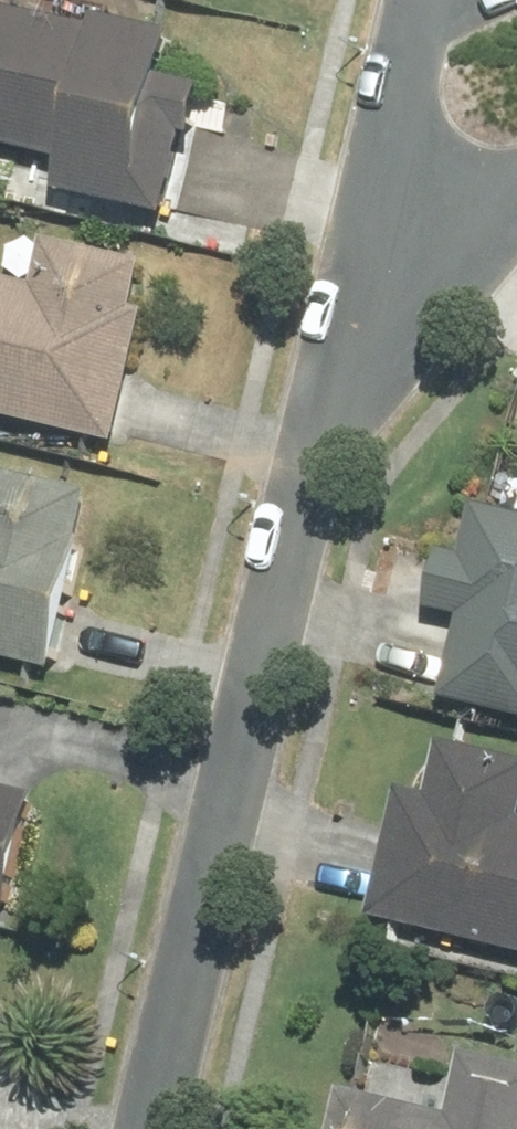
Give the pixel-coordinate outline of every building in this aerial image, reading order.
[(0,3),(0,144),(74,160),(67,191),(184,217),(203,130),(215,132),(225,87),(186,79),(197,33),(113,14),(110,27),(0,3)] [(128,446),(161,311),(148,308),(159,263),(57,238),(45,285),(0,275),(0,415),(128,446)] [(68,674),(99,540),(93,539),(104,492),(4,469),(0,485),(0,659),(68,674)] [(451,699),(516,714),(516,511),(486,504),(475,553),(456,549),(441,610),(471,617),(451,699)] [(381,918),(516,951),(516,756),(453,741),(440,793),(413,786),(381,918)] [(26,913),(52,797),(0,785),(0,907),(26,913)] [(477,1052),(462,1113),(357,1089),(348,1128),(516,1128),(516,1061),(477,1052)]
